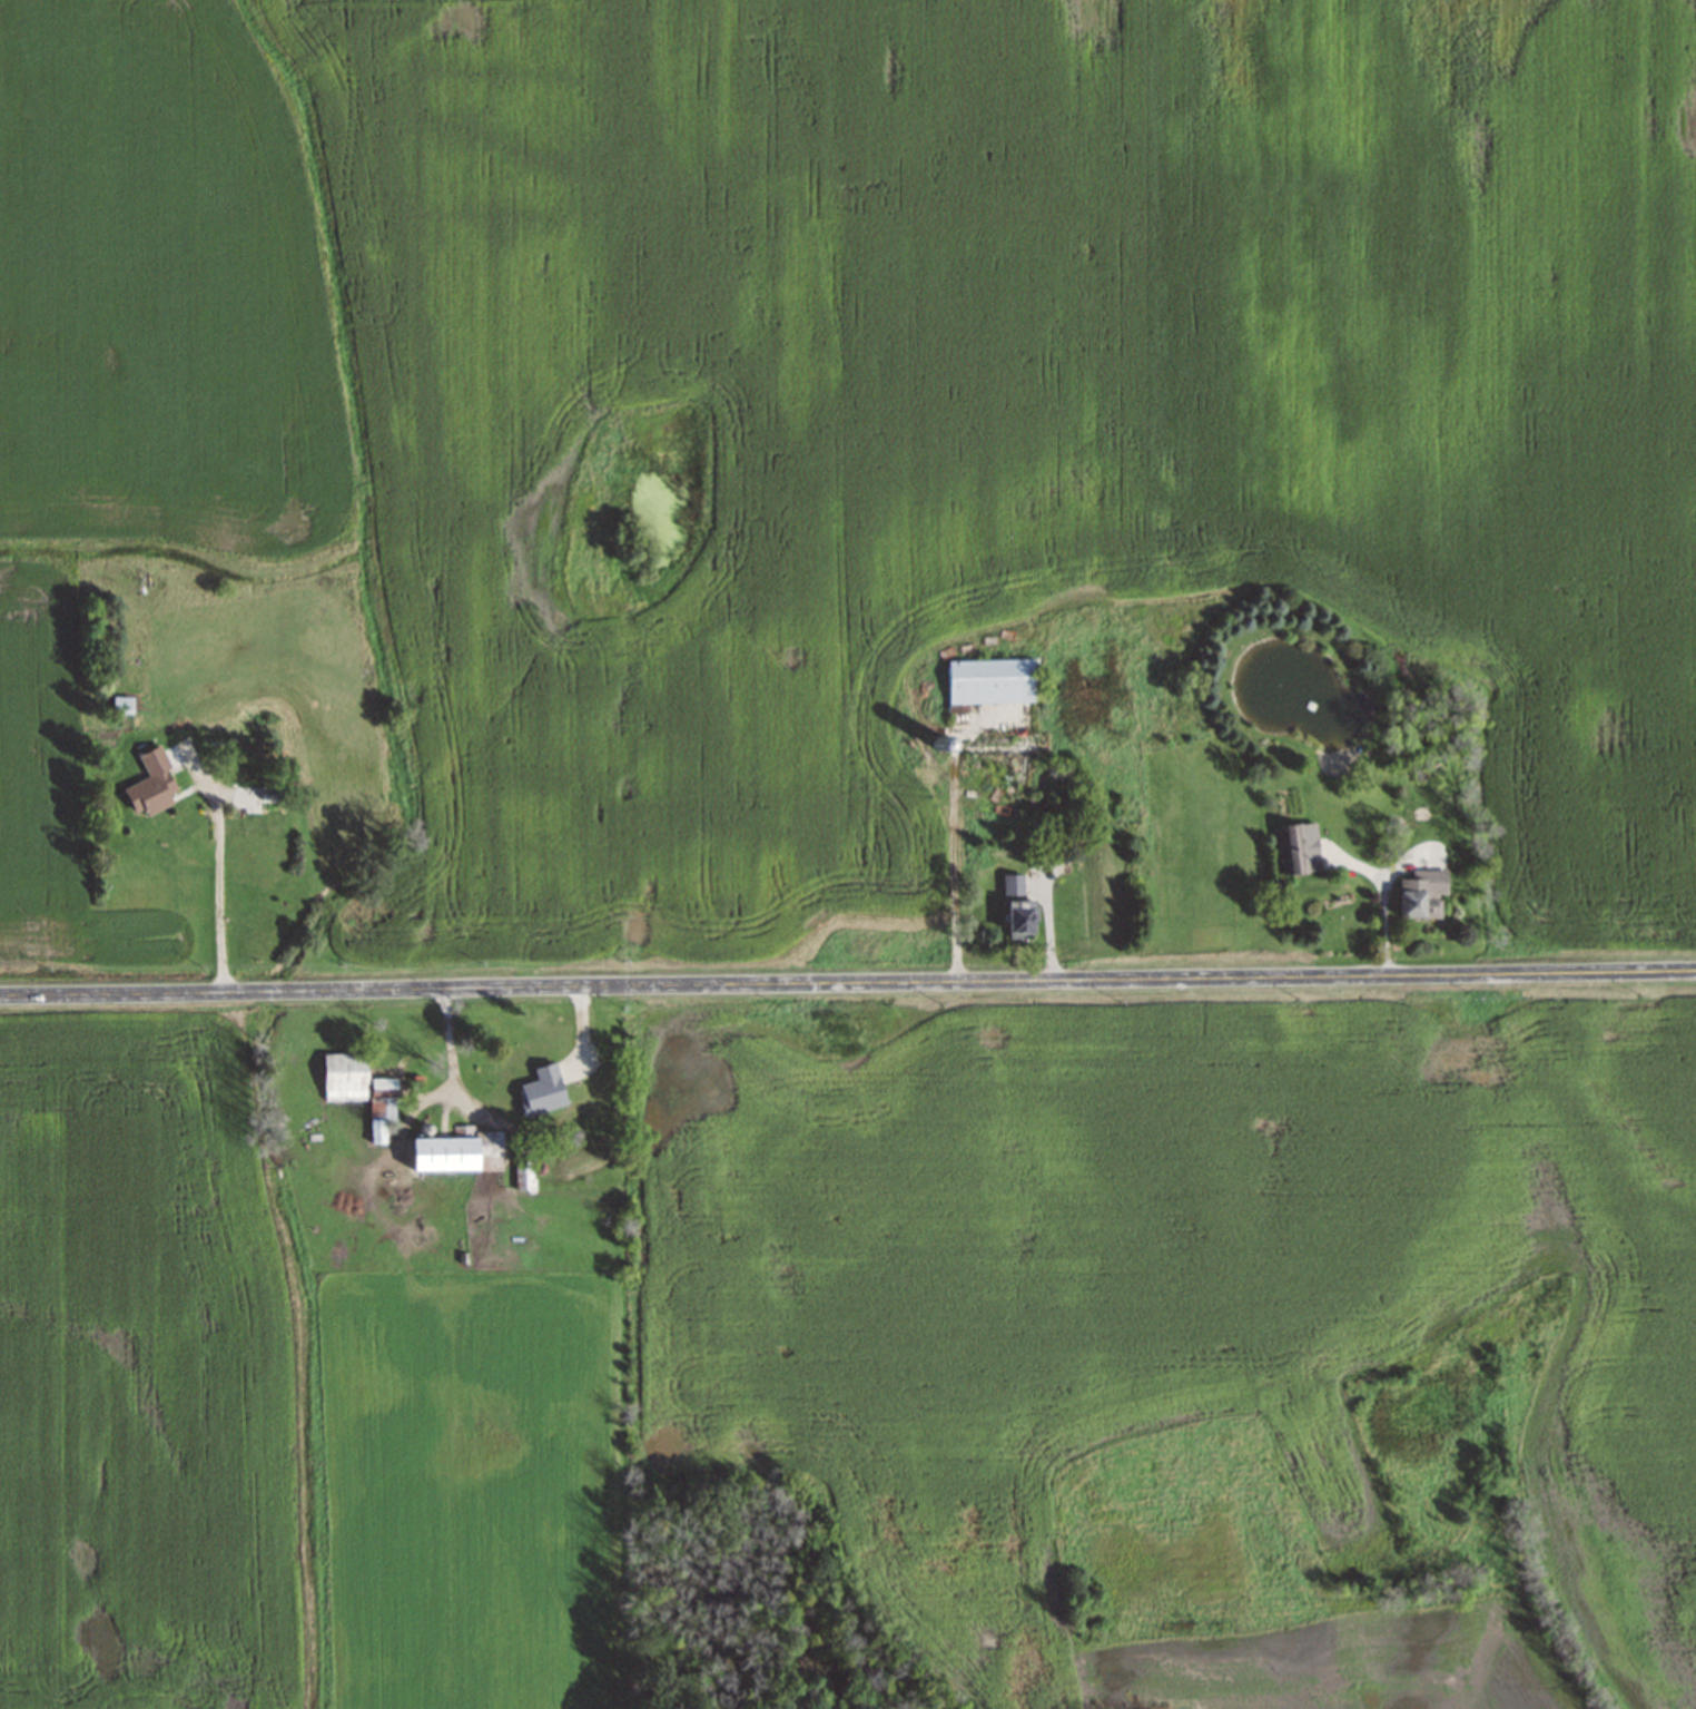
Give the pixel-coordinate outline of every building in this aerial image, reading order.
[(1034,702),(1033,659),(948,660),(949,703),(1034,702)] [(113,715),(132,715),(132,698),(113,698),(113,715)] [(1302,825),(1276,828),(1282,877),(1308,874),(1302,825)] [(1399,918),(1439,918),(1440,894),(1446,894),(1447,870),(1410,870),(1410,878),(1399,878),(1399,918)] [(1003,875),(1002,896),(1022,897),(1023,875),(1003,875)] [(1032,901),(1006,901),(1006,939),(1032,939),(1032,901)] [(323,1054),(323,1101),(366,1101),(366,1054),(323,1054)] [(517,1073),(517,1113),(543,1113),(543,1102),(540,1102),(540,1073),(517,1073)] [(395,1079),(369,1079),(369,1143),(385,1143),(385,1120),(395,1120),(395,1079)] [(501,1135),(412,1136),(412,1171),(419,1170),(420,1197),(462,1196),(462,1171),(502,1170),(501,1135)] [(514,1151),(514,1191),(532,1191),(532,1151),(514,1151)]
